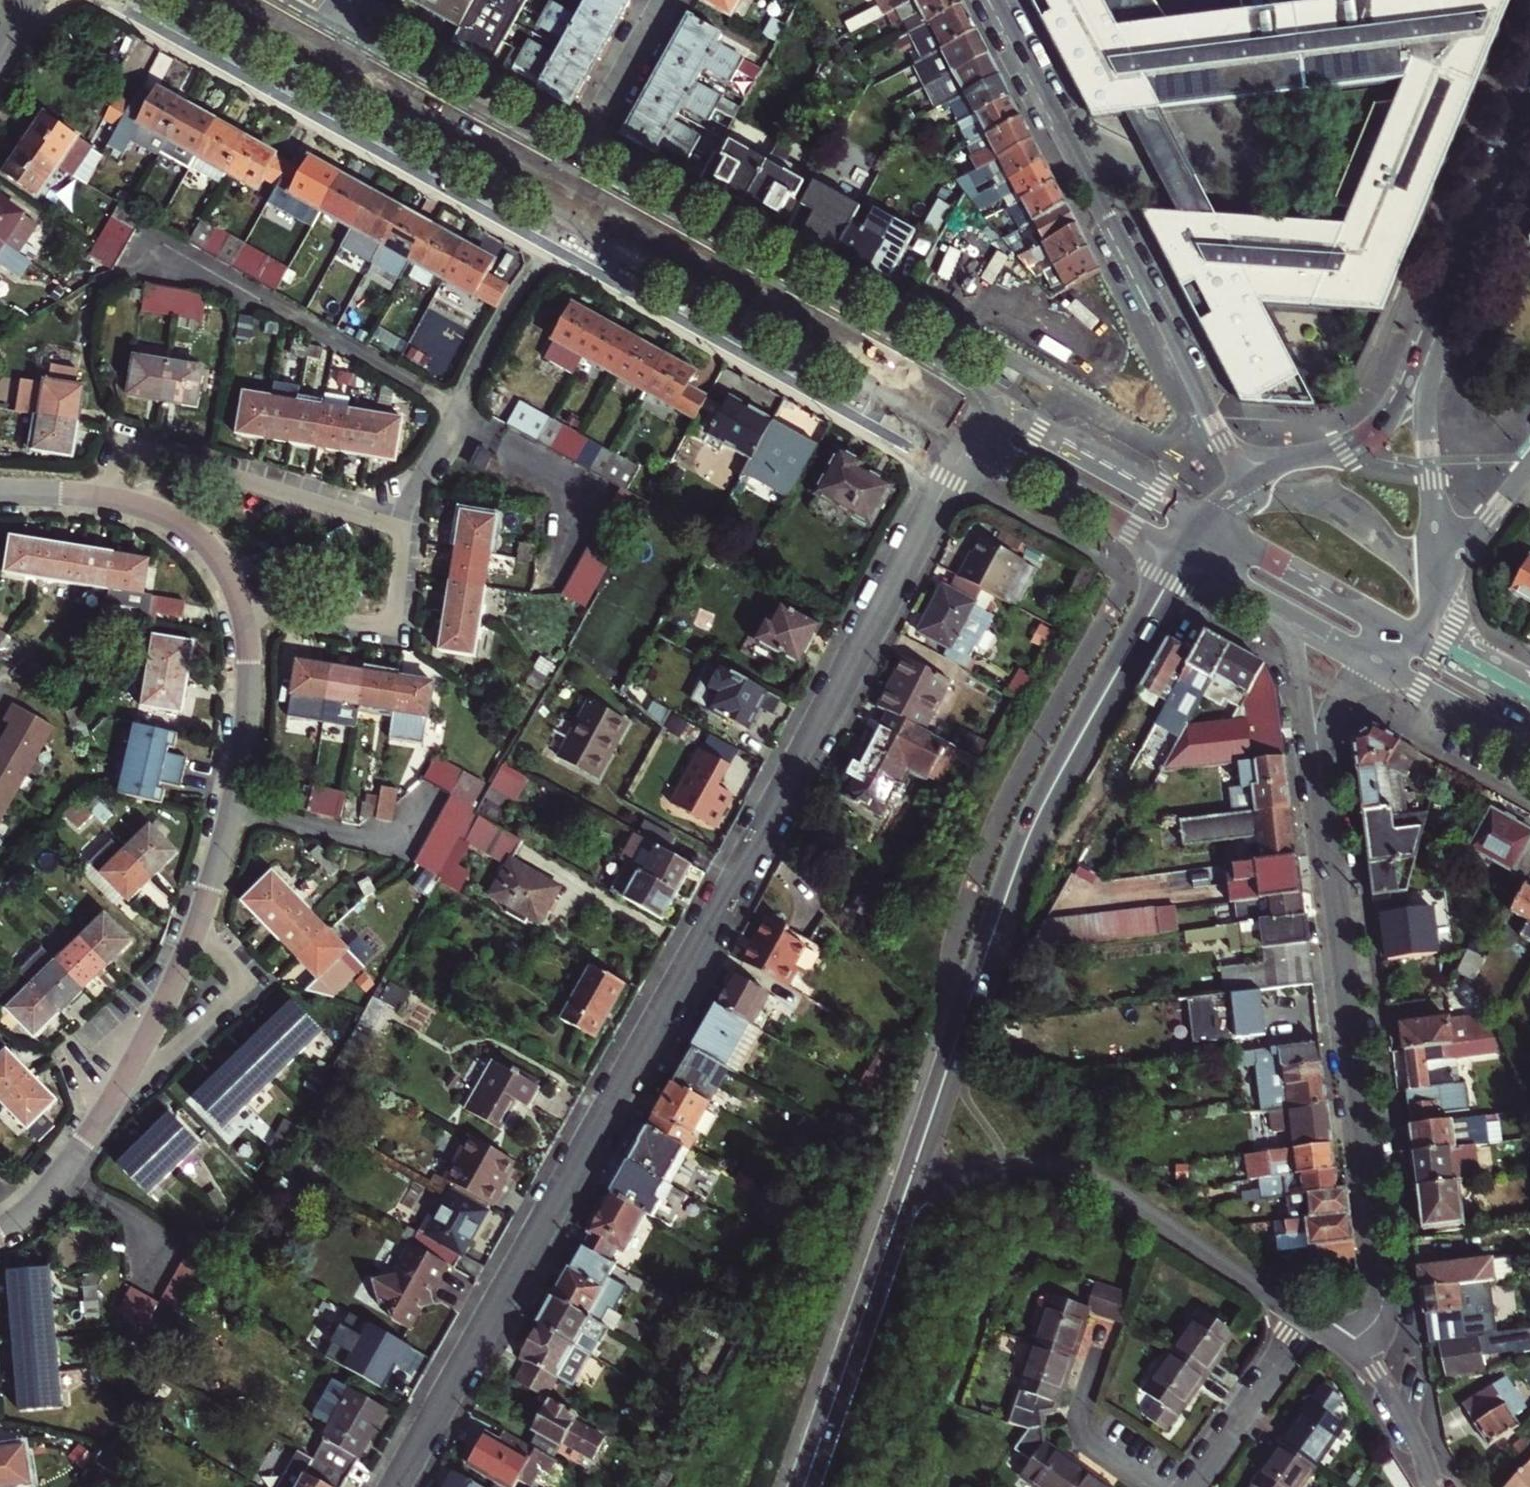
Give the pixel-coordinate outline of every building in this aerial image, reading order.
[(460,27),(476,0),(412,0),(460,27)] [(460,27),(453,40),(492,62),(527,0),(476,0),(460,27)] [(552,0),(545,13),(604,47),(615,27),(583,8),(579,15),(552,0)] [(583,8),(615,27),(627,7),(614,0),(587,0),(583,8)] [(743,0),(702,0),(733,18),(743,0)] [(733,18),(739,22),(751,0),(743,0),(733,18)] [(889,11),(909,0),(883,0),(889,11)] [(889,11),(884,13),(890,25),(901,20),(907,33),(962,4),(960,0),(909,0),(889,11)] [(1094,116),(1125,112),(1179,211),(1143,210),(1231,388),(1241,398),(1314,403),(1263,304),(1379,311),(1512,0),(1439,0),(1404,85),(1397,103),(1375,105),(1333,208),(1353,209),(1346,225),(1337,247),(1229,241),(1216,217),(1163,116),(1154,96),(1176,85),(1176,18),(1168,0),(1033,0),(1094,116)] [(1400,66),(1252,85),(1242,10),(1176,18),(1176,85),(1154,96),(1163,116),(1404,85),(1439,0),(1391,0),(1400,66)] [(1252,85),(1400,66),(1391,0),(1327,0),(1328,7),(1296,11),(1294,0),(1241,0),(1242,10),(1252,85)] [(976,31),(962,4),(907,33),(896,39),(901,48),(914,41),(915,42),(926,37),(929,31),(934,28),(944,48),(976,31)] [(604,47),(545,13),(538,25),(565,40),(560,48),(593,67),(604,47)] [(690,16),(679,36),(739,69),(750,51),(690,16)] [(764,36),(777,43),(787,25),(775,18),(764,36)] [(976,31),(944,48),(915,63),(927,86),(988,54),(976,31)] [(739,69),(679,36),(668,56),(701,74),(706,67),(732,81),(739,69)] [(530,41),(523,53),(582,86),(593,67),(560,48),(556,56),(530,41)] [(538,87),(572,106),(582,86),(523,53),(516,64),(543,80),(538,87)] [(1000,76),(988,54),(927,86),(938,108),(965,94),(1000,76)] [(668,56),(657,76),(734,119),(741,107),(697,82),(701,74),(668,56)] [(512,72),(538,87),(543,80),(516,64),(512,72)] [(734,119),(657,76),(646,95),(679,114),(683,106),(728,131),(734,119)] [(1000,76),(965,94),(976,114),(1010,96),(1000,76)] [(130,106),(115,133),(128,140),(136,124),(166,141),(186,106),(156,89),(142,113),(130,106)] [(674,122),(679,114),(646,95),(635,116),(695,148),(701,137),(674,122)] [(1010,96),(976,114),(957,124),(960,130),(955,133),(963,149),(965,148),(1022,118),(1010,96)] [(115,133),(130,106),(116,98),(101,125),(115,133)] [(196,157),(216,122),(186,106),(166,141),(159,155),(188,172),(196,157)] [(46,115),(26,145),(61,169),(73,177),(93,147),(46,115)] [(688,161),(695,148),(635,116),(624,135),(656,153),(661,146),(688,161)] [(977,169),(1033,140),(1022,118),(965,148),(977,169)] [(196,157),(226,174),(246,139),(216,122),(196,157)] [(275,187),(289,163),(246,139),(226,174),(256,190),(262,180),(275,187)] [(1011,178),(1044,161),(1033,140),(977,169),(966,174),(971,182),(989,173),(991,177),(1006,169),(1011,178)] [(721,159),(714,155),(712,158),(701,178),(715,186),(717,182),(727,187),(726,190),(746,201),(766,164),(729,144),(721,159)] [(41,198),(61,169),(26,145),(6,175),(41,198)] [(661,146),(656,153),(686,170),(690,162),(688,161),(661,146)] [(275,187),(321,212),(341,176),(309,159),(302,170),(289,163),(275,187)] [(1055,182),(1044,161),(1011,178),(971,199),(979,208),(1010,192),(1016,203),(1055,182)] [(810,189),(766,164),(746,201),(766,212),(768,209),(778,215),(776,220),(789,227),(801,205),(810,189)] [(352,229),(372,194),(341,176),(321,212),(352,229)] [(862,208),(815,181),(810,189),(801,205),(815,212),(805,230),(821,238),(818,244),(836,254),(854,221),(862,208)] [(1066,204),(1055,182),(1016,203),(1011,205),(1023,226),(1034,220),(1066,204)] [(372,194),(352,229),(342,247),(372,264),(382,246),(402,210),(372,194)] [(23,215),(0,200),(0,241),(4,244),(19,254),(38,226),(23,215)] [(1077,225),(1066,204),(1034,220),(1040,230),(1011,245),(1019,255),(1077,225)] [(111,220),(135,233),(143,219),(119,205),(111,220)] [(875,209),(866,228),(854,221),(836,254),(870,273),(878,258),(888,264),(898,246),(886,239),(895,221),(875,209)] [(402,210),(382,246),(372,264),(403,281),(413,263),(433,228),(402,210)] [(1346,225),(1216,217),(1229,241),(1337,247),(1346,225)] [(128,244),(135,233),(111,220),(104,232),(128,244)] [(200,221),(187,244),(203,253),(216,230),(200,221)] [(1056,264),(1088,247),(1077,225),(1019,255),(1027,264),(1050,254),(1056,264)] [(444,280),(463,245),(433,228),(413,263),(444,280)] [(908,260),(922,268),(941,234),(932,229),(927,238),(923,235),(908,260)] [(216,230),(203,253),(217,262),(231,238),(216,230)] [(802,235),(818,244),(821,238),(805,230),(802,235)] [(104,232),(97,244),(120,256),(128,244),(104,232)] [(231,238),(217,262),(230,269),(243,246),(231,238)] [(0,241),(0,273),(12,254),(2,247),(4,244),(0,241)] [(97,244),(96,245),(89,257),(113,270),(120,256),(97,244)] [(463,245),(444,280),(494,308),(507,285),(487,274),(494,262),(463,245)] [(259,254),(243,246),(230,269),(245,278),(259,254)] [(1057,292),(1101,271),(1088,247),(1056,264),(1044,269),(1057,292)] [(259,254),(245,278),(260,286),(273,262),(259,254)] [(274,295),(288,271),(273,262),(260,286),(274,295)] [(140,310),(156,313),(160,286),(145,283),(144,288),(140,310)] [(171,315),(175,288),(160,286),(156,313),(171,315)] [(190,291),(175,288),(171,315),(177,316),(181,317),(186,318),(190,291)] [(190,291),(186,318),(196,319),(203,320),(206,298),(207,293),(190,291)] [(582,359),(602,323),(571,306),(551,341),(552,342),(542,360),(572,376),(582,359)] [(249,315),(236,312),(233,333),(246,334),(249,315)] [(195,329),(196,319),(186,318),(181,317),(179,326),(195,329)] [(281,335),(282,325),(267,323),(265,333),(281,335)] [(602,323),(582,359),(614,376),(633,341),(602,323)] [(644,393),(663,357),(633,341),(614,376),(644,393)] [(307,346),(292,343),(290,353),(306,356),(307,346)] [(128,395),(162,401),(169,363),(171,349),(137,344),(134,357),(128,395)] [(307,346),(306,356),(320,359),(322,348),(307,346)] [(39,357),(34,382),(45,384),(46,382),(50,382),(53,366),(78,371),(80,354),(51,349),(39,357)] [(694,375),(663,357),(644,393),(636,407),(686,434),(706,399),(706,398),(687,388),(694,375)] [(169,363),(162,401),(197,408),(203,370),(169,363)] [(16,411),(40,415),(77,422),(83,388),(75,387),(78,371),(53,366),(50,382),(46,382),(45,384),(34,382),(22,380),(16,411)] [(337,384),(352,386),(354,376),(354,375),(339,373),(337,384)] [(352,386),(367,389),(369,378),(354,375),(354,376),(352,386)] [(739,481),(775,416),(731,391),(722,408),(702,442),(691,462),(735,486),(739,481)] [(0,392),(0,405),(7,406),(9,393),(0,392)] [(263,439),(270,397),(244,393),(236,435),(263,439)] [(296,401),(290,444),(316,448),(323,406),(324,400),(298,394),(296,401)] [(263,439),(290,444),(296,401),(270,397),(263,439)] [(722,408),(706,399),(686,434),(702,442),(722,408)] [(403,400),(401,415),(411,417),(413,402),(403,400)] [(506,426),(521,434),(534,412),(519,403),(506,426)] [(323,406),(316,448),(341,452),(348,411),(323,406)] [(373,416),(348,411),(341,452),(367,457),(373,416)] [(521,434),(535,442),(548,420),(534,412),(521,434)] [(71,457),(77,422),(40,415),(33,450),(71,457)] [(400,421),(373,416),(367,457),(394,461),(400,421)] [(822,441),(775,416),(739,481),(744,484),(746,480),(787,502),(822,441)] [(535,442),(549,449),(561,427),(548,420),(535,442)] [(561,427),(549,449),(562,457),(575,435),(561,427)] [(562,457),(575,464),(588,442),(580,437),(575,435),(562,457)] [(588,442),(575,464),(588,471),(601,449),(588,442)] [(601,478),(613,456),(609,454),(601,449),(588,471),(601,478)] [(482,471),(490,456),(479,450),(472,465),(482,471)] [(839,452),(823,481),(814,498),(857,521),(856,523),(866,529),(867,526),(872,529),(894,488),(862,471),(865,466),(839,452)] [(631,466),(613,456),(601,478),(619,488),(631,466)] [(611,502),(634,515),(642,501),(619,488),(611,502)] [(604,515),(627,528),(634,515),(611,502),(604,515)] [(462,513),(456,548),(491,553),(497,518),(462,513)] [(597,528),(620,541),(627,528),(604,515),(597,528)] [(590,541),(613,554),(620,541),(597,528),(590,541)] [(1003,532),(996,546),(1024,561),(1031,547),(1003,532)] [(957,577),(1002,600),(1024,561),(996,546),(981,538),(967,564),(965,563),(957,577)] [(6,574),(41,579),(46,545),(11,539),(6,574)] [(582,554),(605,567),(613,554),(590,541),(582,554)] [(520,543),(518,557),(530,559),(532,545),(520,543)] [(46,545),(41,579),(75,585),(80,550),(46,545)] [(491,553),(456,548),(451,581),(486,586),(491,553)] [(109,590),(114,556),(80,550),(75,585),(109,590)] [(575,568),(598,581),(605,567),(582,554),(575,568)] [(132,594),(143,596),(149,561),(114,556),(109,590),(106,604),(130,608),(132,594)] [(528,575),(530,559),(518,557),(515,573),(528,575)] [(1529,598),(1529,560),(1513,589),(1529,598)] [(568,581),(590,594),(598,581),(575,568),(568,581)] [(480,621),(486,586),(451,581),(445,616),(480,621)] [(590,594),(568,581),(560,597),(582,609),(590,594)] [(939,653),(965,667),(993,614),(974,604),(975,602),(942,584),(918,630),(944,644),(939,653)] [(154,625),(155,617),(177,621),(180,605),(147,599),(146,612),(140,610),(138,623),(154,625)] [(800,662),(820,625),(782,605),(772,623),(767,620),(757,639),(800,662)] [(474,656),(480,621),(445,616),(440,650),(474,656)] [(1202,697),(1231,645),(1230,645),(1205,631),(1193,653),(1185,666),(1166,701),(1161,710),(1160,712),(1153,725),(1178,739),(1185,727),(1202,697)] [(6,637),(0,644),(0,647),(10,655),(18,646),(6,637)] [(153,638),(148,672),(186,679),(191,644),(153,638)] [(1141,687),(1166,701),(1185,666),(1193,653),(1167,639),(1141,687)] [(1250,692),(1265,665),(1264,664),(1231,645),(1202,697),(1220,708),(1224,702),(1238,710),(1232,720),(1247,718),(1246,711),(1250,706),(1255,708),(1260,698),(1250,692)] [(545,676),(552,664),(542,657),(534,670),(545,676)] [(906,658),(879,708),(890,713),(896,717),(924,731),(951,682),(906,658)] [(326,701),(331,667),(297,661),(291,695),(326,701)] [(1239,762),(1285,756),(1278,691),(1265,665),(1250,692),(1260,698),(1255,708),(1250,706),(1246,711),(1247,718),(1232,720),(1185,727),(1178,739),(1160,772),(1239,762)] [(357,727),(359,717),(365,673),(331,667),(326,701),(322,721),(357,727)] [(61,678),(48,668),(42,677),(54,687),(61,678)] [(779,700),(719,668),(711,682),(719,686),(706,710),(744,730),(757,706),(772,714),(779,700)] [(545,676),(534,670),(526,684),(538,690),(545,676)] [(148,672),(142,706),(145,706),(143,721),(165,724),(167,710),(182,713),(186,679),(148,672)] [(1019,672),(1009,690),(1021,697),(1031,679),(1019,672)] [(399,678),(365,673),(359,717),(391,721),(399,678)] [(423,749),(429,717),(434,684),(399,678),(391,721),(388,743),(423,749)] [(641,702),(681,736),(690,721),(644,696),(641,702)] [(595,776),(625,721),(589,702),(559,756),(595,776)] [(29,771),(32,766),(35,761),(54,728),(13,704),(4,721),(10,725),(0,743),(0,821),(29,771)] [(1143,724),(1151,728),(1153,725),(1160,712),(1161,710),(1153,705),(1143,724)] [(78,708),(67,712),(72,727),(84,722),(78,708)] [(890,713),(883,726),(890,730),(896,717),(890,713)] [(924,731),(896,717),(890,730),(883,726),(872,721),(860,743),(871,749),(846,798),(880,816),(916,749),(942,763),(952,745),(924,731)] [(90,736),(84,722),(72,727),(78,741),(90,736)] [(1397,739),(1374,726),(1353,739),(1356,764),(1358,780),(1372,896),(1403,891),(1405,891),(1427,811),(1405,813),(1401,780),(1402,774),(1405,776),(1419,751),(1397,739)] [(179,735),(138,727),(130,762),(185,773),(188,758),(169,754),(170,748),(176,749),(179,735)] [(734,764),(701,747),(670,805),(714,828),(732,792),(722,787),(734,764)] [(1285,756),(1239,762),(1242,789),(1252,788),(1253,800),(1231,803),(1232,814),(1291,806),(1285,756)] [(436,757),(423,780),(437,787),(449,764),(436,757)] [(35,761),(32,766),(41,771),(44,766),(35,761)] [(185,773),(130,762),(123,795),(164,805),(167,791),(161,790),(162,784),(182,788),(185,773)] [(527,776),(504,763),(489,787),(510,799),(513,801),(527,776)] [(463,772),(449,764),(437,787),(451,795),(463,772)] [(32,766),(29,771),(38,777),(41,771),(32,766)] [(309,798),(307,811),(342,819),(346,794),(311,786),(309,798)] [(380,786),(378,797),(377,806),(375,818),(391,822),(392,808),(395,789),(380,786)] [(496,825),(510,799),(489,787),(474,814),(479,817),(496,825)] [(81,804),(91,813),(101,804),(91,795),(81,804)] [(307,811),(309,798),(295,795),(292,807),(307,811)] [(375,818),(377,806),(378,797),(368,795),(367,804),(362,803),(360,816),(368,817),(375,818)] [(451,795),(443,809),(466,822),(472,813),(474,808),(451,795)] [(77,799),(63,813),(80,830),(93,816),(91,813),(81,804),(77,799)] [(111,815),(101,804),(91,813),(93,816),(101,824),(111,815)] [(1294,831),(1291,806),(1232,814),(1179,820),(1183,846),(1243,838),(1258,836),(1294,831)] [(443,809),(436,823),(459,835),(466,822),(443,809)] [(1529,880),(1529,830),(1494,810),(1473,847),(1513,871),(1511,874),(1528,884),(1529,880)] [(496,825),(479,817),(465,842),(507,865),(489,894),(508,905),(505,911),(525,922),(528,916),(541,923),(560,887),(512,860),(523,841),(496,825)] [(436,823),(429,835),(452,848),(459,835),(436,823)] [(638,837),(660,849),(667,837),(644,825),(638,837)] [(150,826),(126,850),(153,878),(177,854),(150,826)] [(1259,843),(1261,862),(1297,857),(1294,831),(1258,836),(1259,843)] [(429,835),(422,848),(445,862),(452,848),(429,835)] [(627,865),(676,892),(690,866),(660,849),(638,837),(634,835),(629,845),(636,849),(627,865)] [(1258,836),(1243,838),(1244,844),(1259,843),(1258,836)] [(100,875),(127,902),(153,878),(126,850),(114,838),(89,863),(100,875)] [(328,857),(317,847),(310,854),(321,865),(328,857)] [(414,863),(418,865),(438,876),(445,862),(422,848),(414,863)] [(328,857),(321,865),(332,876),(339,868),(328,857)] [(1301,892),(1297,857),(1261,862),(1208,868),(1211,887),(1228,885),(1231,902),(1301,892)] [(16,872),(25,882),(35,871),(26,862),(16,872)] [(612,889),(662,918),(676,892),(627,865),(625,864),(612,889)] [(25,882),(16,872),(4,884),(14,893),(25,882)] [(263,922),(292,893),(273,874),(244,902),(263,922)] [(358,884),(365,896),(375,891),(368,878),(358,884)] [(1512,912),(1529,922),(1521,936),(1529,941),(1529,885),(1528,884),(1512,912)] [(383,905),(375,891),(365,896),(373,910),(383,905)] [(1406,910),(1403,891),(1372,896),(1381,961),(1398,959),(1436,955),(1431,908),(1406,910)] [(263,922),(281,941),(310,912),(292,893),(263,922)] [(1305,916),(1302,895),(1238,903),(1240,925),(1305,916)] [(1063,947),(1146,936),(1142,909),(1080,916),(1063,947)] [(299,959),(329,931),(310,912),(281,941),(299,959)] [(767,914),(752,941),(747,950),(741,961),(789,988),(800,968),(796,966),(807,946),(785,934),(788,928),(767,914)] [(104,915),(80,938),(108,966),(132,943),(104,915)] [(1063,947),(1080,916),(1044,921),(1027,952),(1056,948),(1063,947)] [(1240,925),(1182,932),(1183,943),(1228,938),(1230,951),(1261,948),(1263,962),(1244,965),(1248,991),(1260,989),(1313,983),(1305,916),(1240,925)] [(329,931),(299,959),(318,979),(348,951),(329,931)] [(108,966),(80,938),(56,962),(84,990),(108,966)] [(18,972),(31,985),(59,1014),(84,990),(56,962),(42,948),(18,972)] [(1458,971),(1474,980),(1487,958),(1469,950),(1458,971)] [(625,984),(589,964),(560,1019),(595,1038),(625,984)] [(733,975),(717,1003),(759,1028),(769,1012),(761,1008),(768,994),(733,975)] [(406,990),(384,978),(367,1008),(359,1020),(372,1028),(386,1004),(395,1009),(406,990)] [(59,1014),(31,985),(7,1009),(9,1012),(19,1022),(35,1038),(59,1014)] [(1193,1043),(1265,1033),(1260,989),(1248,991),(1188,998),(1193,1043)] [(737,1073),(762,1029),(759,1028),(717,1003),(692,1048),(698,1051),(730,1069),(737,1073)] [(294,1005),(269,1028),(296,1056),(320,1032),(294,1005)] [(9,1012),(0,1020),(0,1024),(8,1031),(19,1022),(9,1012)] [(1497,1032),(1489,1013),(1401,1023),(1404,1048),(1500,1037),(1497,1032)] [(245,1052),(271,1080),(296,1056),(269,1028),(245,1052)] [(1500,1037),(1404,1048),(1409,1089),(1435,1085),(1453,1083),(1452,1072),(1458,1071),(1457,1061),(1508,1055),(1500,1037)] [(1270,1109),(1327,1103),(1320,1043),(1275,1048),(1267,1049),(1251,1051),(1246,1052),(1248,1063),(1258,1062),(1264,1110),(1270,1109)] [(673,1082),(710,1103),(730,1069),(698,1051),(687,1070),(679,1071),(673,1082)] [(245,1052),(221,1075),(248,1102),(271,1080),(245,1052)] [(3,1104),(31,1078),(6,1053),(0,1059),(0,1101),(3,1104)] [(312,1073),(323,1079),(330,1066),(320,1061),(312,1073)] [(527,1106),(537,1086),(492,1061),(465,1109),(499,1130),(515,1100),(527,1106)] [(323,1079),(312,1073),(305,1086),(315,1092),(323,1079)] [(248,1102),(221,1075),(197,1098),(223,1127),(248,1102)] [(31,1078),(3,1104),(38,1142),(52,1128),(42,1116),(56,1103),(31,1078)] [(1437,1101),(1409,1105),(1411,1125),(1440,1121),(1439,1113),(1471,1109),(1468,1081),(1453,1083),(1435,1085),(1437,1101)] [(691,1135),(710,1103),(673,1082),(648,1126),(689,1149),(696,1138),(691,1135)] [(1407,1089),(1409,1105),(1437,1101),(1435,1085),(1409,1089),(1407,1089)] [(1327,1103),(1270,1109),(1274,1139),(1287,1137),(1288,1150),(1332,1144),(1327,1103)] [(1440,1121),(1411,1125),(1415,1152),(1475,1145),(1488,1143),(1484,1116),(1440,1121)] [(146,1141),(173,1168),(197,1145),(171,1118),(146,1141)] [(288,1139),(295,1126),(285,1120),(277,1133),(288,1139)] [(310,1127),(301,1122),(296,1131),(305,1136),(310,1127)] [(689,1149),(648,1126),(629,1161),(669,1184),(689,1149)] [(300,1144),(305,1136),(296,1131),(291,1139),(300,1144)] [(280,1153),(288,1139),(277,1133),(269,1146),(280,1153)] [(515,1160),(468,1134),(444,1176),(445,1177),(494,1205),(507,1184),(503,1181),(515,1160)] [(173,1168),(146,1141),(121,1165),(148,1193),(173,1168)] [(1288,1150),(1247,1154),(1250,1179),(1261,1178),(1335,1169),(1332,1144),(1288,1150)] [(1415,1152),(1419,1186),(1460,1181),(1479,1179),(1475,1145),(1415,1152)] [(611,1192),(644,1210),(652,1215),(669,1184),(629,1161),(611,1192)] [(1245,1200),(1262,1198),(1285,1195),(1339,1188),(1337,1168),(1335,1169),(1261,1178),(1262,1188),(1244,1190),(1245,1200)] [(1460,1181),(1419,1186),(1424,1229),(1465,1224),(1460,1181)] [(1350,1213),(1347,1187),(1339,1188),(1285,1195),(1289,1220),(1350,1213)] [(445,1262),(454,1267),(485,1210),(451,1192),(427,1233),(419,1229),(417,1232),(408,1227),(402,1237),(412,1243),(445,1262)] [(642,1214),(644,1210),(611,1192),(589,1232),(592,1234),(585,1246),(609,1260),(620,1241),(626,1244),(635,1227),(638,1228),(645,1216),(642,1214)] [(234,1210),(227,1222),(228,1223),(237,1229),(245,1216),(234,1210)] [(1350,1213),(1289,1220),(1275,1222),(1277,1245),(1280,1250),(1308,1247),(1310,1259),(1355,1254),(1350,1213)] [(228,1223),(227,1222),(219,1236),(230,1242),(237,1229),(228,1223)] [(430,1288),(445,1262),(412,1243),(394,1274),(371,1279),(379,1303),(389,1308),(390,1317),(408,1327),(418,1309),(434,1305),(430,1288)] [(192,1245),(185,1258),(208,1272),(216,1258),(192,1245)] [(616,1264),(609,1260),(585,1246),(582,1245),(553,1297),(586,1316),(600,1323),(608,1309),(613,1312),(627,1288),(608,1277),(616,1264)] [(185,1258),(178,1271),(201,1285),(208,1272),(185,1258)] [(1491,1259),(1418,1267),(1421,1289),(1482,1282),(1511,1277),(1509,1258),(1491,1260),(1491,1259)] [(13,1308),(51,1305),(48,1271),(10,1274),(13,1308)] [(178,1271),(169,1285),(193,1299),(201,1285),(178,1271)] [(1421,1289),(1424,1315),(1485,1307),(1482,1282),(1421,1289)] [(1094,1283),(1087,1304),(1095,1307),(1093,1315),(1091,1319),(1123,1330),(1126,1322),(1134,1297),(1094,1283)] [(186,1312),(193,1299),(169,1285),(162,1298),(186,1312)] [(96,1286),(90,1286),(84,1287),(85,1303),(98,1302),(96,1286)] [(131,1318),(144,1295),(131,1287),(118,1311),(131,1318)] [(538,1324),(574,1344),(575,1345),(581,1335),(599,1344),(608,1328),(600,1323),(586,1316),(553,1297),(548,1294),(542,1305),(547,1307),(538,1324)] [(159,1303),(144,1295),(131,1318),(146,1326),(159,1303)] [(754,1321),(766,1301),(757,1296),(745,1317),(754,1321)] [(1076,1358),(1081,1344),(1075,1342),(1081,1323),(1084,1313),(1085,1308),(1050,1296),(1035,1344),(1076,1358)] [(99,1317),(98,1302),(85,1303),(86,1318),(99,1317)] [(1428,1342),(1472,1337),(1493,1334),(1529,1329),(1529,1328),(1527,1302),(1513,1304),(1485,1307),(1424,1315),(1426,1331),(1428,1342)] [(1085,1308),(1084,1313),(1093,1315),(1095,1307),(1087,1304),(1085,1308)] [(16,1342),(54,1339),(51,1305),(13,1308),(16,1342)] [(1171,1353),(1208,1377),(1217,1364),(1211,1361),(1222,1346),(1232,1332),(1201,1311),(1171,1353)] [(411,1346),(348,1313),(324,1357),(388,1390),(411,1346)] [(1075,1342),(1081,1344),(1087,1325),(1081,1323),(1075,1342)] [(545,1396),(574,1344),(538,1324),(519,1357),(527,1361),(516,1380),(545,1396)] [(1493,1334),(1474,1340),(1441,1344),(1447,1375),(1484,1367),(1482,1351),(1525,1344),(1526,1352),(1529,1351),(1529,1329),(1493,1334)] [(16,1342),(19,1375),(57,1372),(54,1339),(16,1342)] [(1076,1358),(1035,1344),(1019,1393),(1009,1425),(1028,1432),(1041,1429),(1038,1413),(1053,1411),(1054,1405),(1059,1390),(1065,1371),(1071,1373),(1076,1358)] [(1211,1361),(1217,1364),(1228,1350),(1222,1346),(1211,1361)] [(90,1369),(104,1368),(102,1353),(89,1354),(90,1369)] [(1208,1377),(1171,1353),(1143,1393),(1154,1402),(1145,1416),(1163,1429),(1183,1401),(1193,1386),(1199,1390),(1208,1377)] [(104,1368),(90,1369),(91,1384),(101,1383),(104,1384),(104,1368)] [(1065,1371),(1059,1390),(1065,1392),(1071,1373),(1065,1371)] [(57,1372),(19,1375),(22,1410),(60,1408),(57,1372)] [(1476,1424),(1521,1396),(1514,1384),(1500,1394),(1493,1384),(1463,1403),(1476,1424)] [(1193,1386),(1183,1401),(1188,1405),(1199,1390),(1193,1386)] [(1278,1442),(1314,1467),(1342,1427),(1331,1419),(1344,1401),(1325,1388),(1312,1405),(1303,1418),(1293,1433),(1287,1429),(1278,1442)] [(350,1390),(329,1427),(365,1448),(386,1411),(350,1390)] [(1476,1424),(1490,1446),(1520,1426),(1524,1427),(1529,1422),(1529,1409),(1521,1396),(1476,1424)] [(574,1421),(578,1415),(550,1399),(538,1421),(532,1431),(536,1433),(530,1446),(534,1448),(549,1456),(552,1458),(558,1450),(575,1460),(580,1453),(593,1459),(605,1439),(574,1421)] [(1293,1433),(1303,1418),(1297,1414),(1287,1429),(1293,1433)] [(365,1448),(329,1427),(322,1440),(324,1440),(313,1460),(346,1480),(365,1448)] [(1055,1454),(1042,1445),(1041,1429),(1028,1432),(1014,1451),(1031,1462),(1021,1476),(1036,1486),(1075,1486),(1087,1469),(1075,1461),(1071,1466),(1055,1454)] [(503,1431),(496,1441),(486,1436),(470,1463),(510,1486),(512,1486),(516,1479),(526,1485),(537,1465),(528,1460),(534,1448),(530,1446),(503,1431)] [(1269,1454),(1275,1458),(1262,1475),(1253,1486),(1300,1486),(1314,1467),(1278,1442),(1269,1454)] [(107,1443),(102,1449),(120,1460),(122,1457),(111,1447),(107,1443)] [(0,1450),(0,1486),(15,1486),(26,1485),(30,1485),(24,1447),(0,1450)] [(542,1468),(549,1456),(534,1448),(528,1460),(537,1465),(542,1468)] [(126,1464),(120,1460),(102,1449),(90,1462),(95,1465),(102,1469),(118,1478),(126,1464)] [(1071,1466),(1075,1461),(1059,1449),(1055,1454),(1071,1466)] [(305,1474),(313,1460),(298,1452),(278,1486),(327,1486),(305,1474)] [(1275,1458),(1269,1454),(1256,1471),(1262,1475),(1275,1458)] [(327,1486),(342,1486),(346,1480),(313,1460),(305,1474),(327,1486)] [(1506,1486),(1529,1486),(1529,1462),(1506,1486)] [(666,1465),(653,1486),(666,1486),(675,1470),(666,1465)] [(118,1478),(102,1469),(92,1486),(114,1486),(118,1478)] [(1075,1486),(1102,1486),(1095,1482),(1099,1478),(1087,1469),(1075,1486)] [(455,1472),(447,1486),(480,1486),(455,1472)] [(1102,1486),(1113,1486),(1099,1478),(1095,1482),(1102,1486)]
